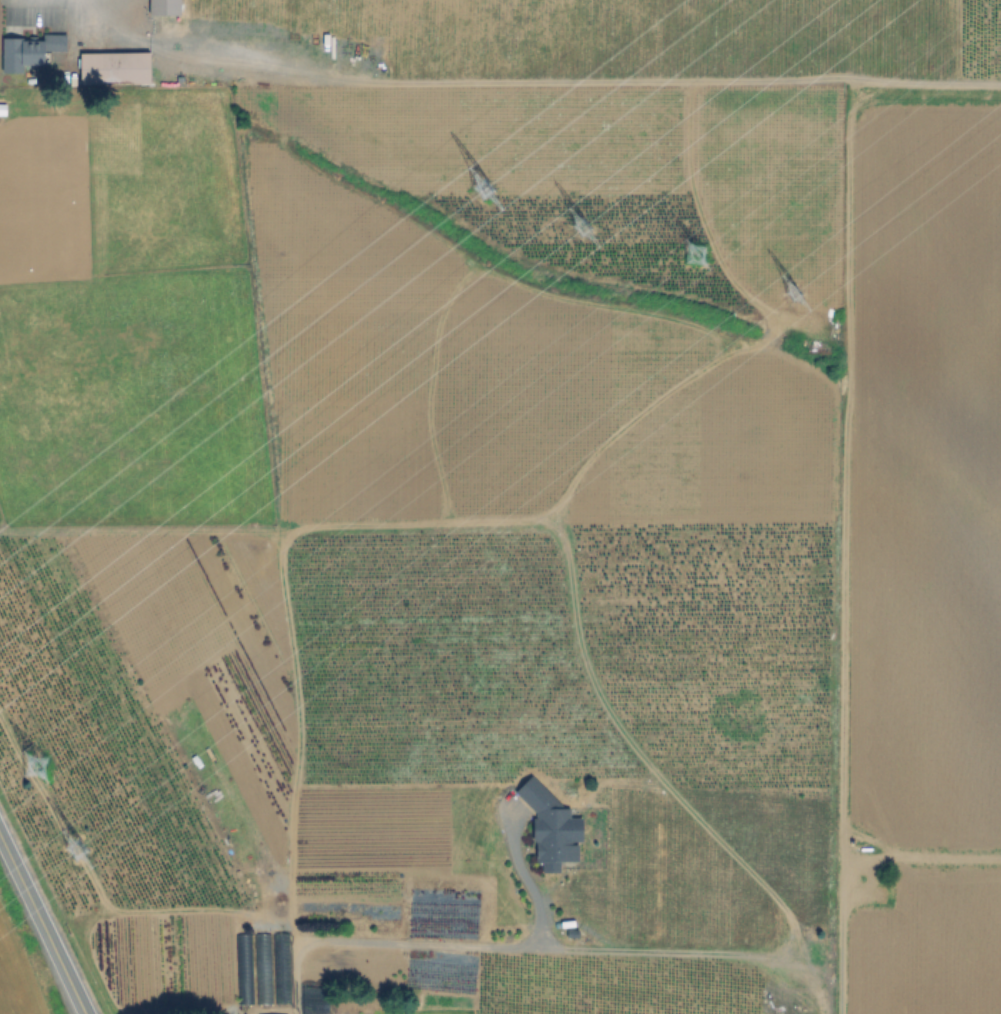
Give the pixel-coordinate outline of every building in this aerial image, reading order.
[(151,12),(151,0),(184,0),(184,13),(151,12)] [(47,38),(47,61),(25,61),(25,71),(3,70),(3,34),(26,34),(25,38),(47,38)] [(152,83),(83,85),(82,54),(151,52),(152,83)] [(536,769),(520,785),(540,804),(540,864),(565,864),(565,857),(584,857),(584,809),(576,809),(576,801),(568,801),(536,769)]
